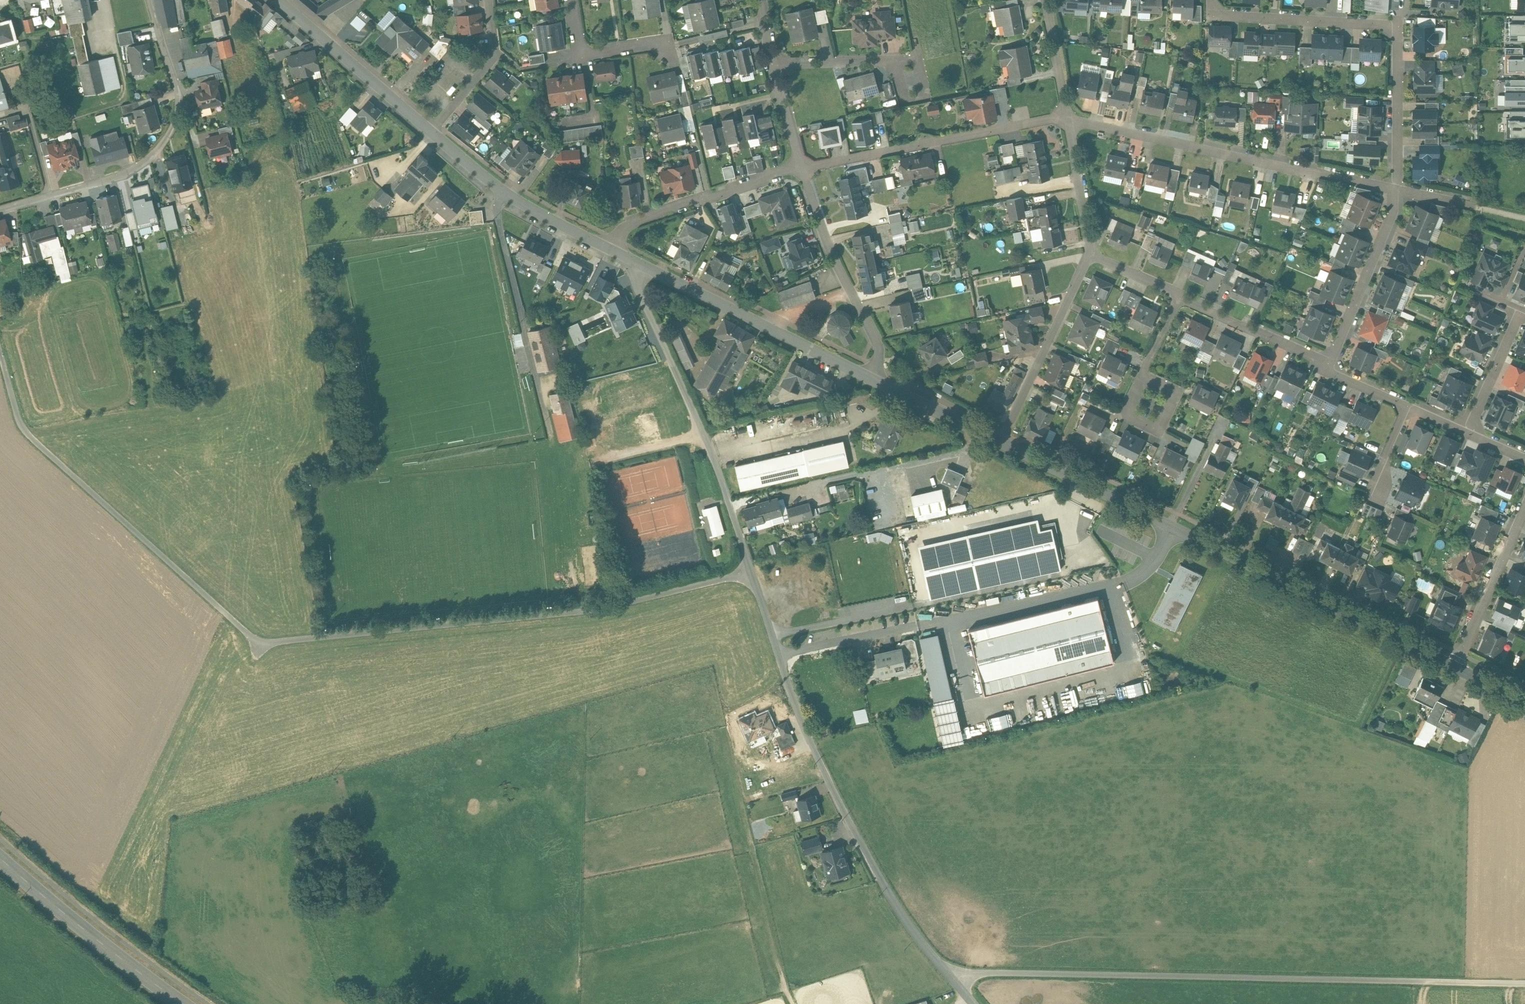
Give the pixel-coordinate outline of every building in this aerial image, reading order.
[(19,4),(21,10),(31,8),(29,2),(37,0),(18,0),(19,4)] [(54,15),(65,13),(67,22),(81,19),(91,17),(87,0),(50,0),(54,15)] [(157,12),(160,27),(186,22),(182,0),(155,0),(157,12)] [(214,13),(229,10),(227,0),(212,0),(214,13)] [(255,1),(256,0),(238,0),(250,10),(258,16),(254,21),(263,27),(275,11),(266,4),(263,8),(255,1)] [(327,15),(318,7),(309,0),(295,0),(321,22),(327,15)] [(327,15),(351,0),(330,0),(318,7),(327,15)] [(539,10),(540,9),(541,10),(544,13),(547,12),(550,9),(549,8),(558,7),(557,0),(537,0),(539,10)] [(635,9),(639,9),(641,18),(659,15),(657,0),(634,0),(635,9)] [(689,4),(692,17),(716,12),(713,0),(704,0),(689,4)] [(1066,7),(1067,7),(1087,8),(1088,0),(1067,0),(1066,7)] [(1101,1),(1094,0),(1093,13),(1101,13),(1101,9),(1100,9),(1101,1)] [(1101,1),(1100,9),(1101,9),(1121,10),(1122,0),(1101,0),(1101,1)] [(1121,10),(1123,15),(1130,15),(1131,0),(1122,0),(1121,10)] [(1131,0),(1130,15),(1138,16),(1139,1),(1131,0)] [(1141,1),(1142,1),(1141,10),(1161,11),(1162,0),(1141,0),(1141,1)] [(1173,11),(1182,12),(1181,17),(1191,17),(1192,17),(1193,5),(1193,0),(1174,0),(1173,11)] [(1387,0),(1370,0),(1369,8),(1387,9),(1387,7),(1387,0)] [(1006,1),(989,4),(991,11),(994,10),(1007,7),(1006,1)] [(1007,7),(994,10),(997,26),(1003,25),(1005,35),(1023,32),(1018,5),(1007,7)] [(1201,6),(1193,5),(1192,17),(1191,17),(1191,21),(1201,22),(1201,6)] [(812,8),(787,14),(793,42),(818,36),(812,8)] [(258,16),(250,10),(248,11),(253,22),(254,21),(258,16)] [(826,10),(815,12),(818,24),(828,22),(826,10)] [(403,11),(377,41),(391,53),(398,45),(401,42),(400,42),(412,29),(417,23),(403,11)] [(716,12),(692,17),(695,31),(719,25),(716,12)] [(467,15),(459,16),(461,33),(481,31),(480,25),(481,25),(479,13),(467,15)] [(34,15),(32,22),(39,24),(41,16),(34,15)] [(425,18),(430,27),(436,25),(430,15),(425,18)] [(878,20),(855,22),(856,38),(860,38),(861,45),(872,44),(872,37),(881,36),(880,24),(892,23),(892,19),(889,19),(888,15),(878,16),(878,20)] [(23,18),(25,31),(34,30),(32,17),(23,18)] [(1435,18),(1417,17),(1417,27),(1433,27),(1433,28),(1435,28),(1435,18)] [(16,40),(10,18),(0,21),(0,45),(16,40)] [(81,19),(67,22),(70,36),(72,36),(78,64),(88,62),(82,34),(84,34),(81,19)] [(223,19),(211,21),(215,37),(227,34),(223,19)] [(545,19),(533,21),(534,27),(537,26),(546,24),(545,19)] [(743,19),(732,22),(733,28),(745,26),(743,19)] [(1509,23),(1509,35),(1524,35),(1524,21),(1524,23),(1509,23)] [(546,24),(537,26),(541,51),(564,47),(560,22),(546,24)] [(892,23),(880,24),(881,36),(893,35),(892,23)] [(1230,28),(1210,27),(1209,44),(1229,45),(1230,45),(1230,41),(1230,28)] [(1417,27),(1414,27),(1414,35),(1413,35),(1413,41),(1414,41),(1414,50),(1425,50),(1426,52),(1431,52),(1433,50),(1434,43),(1437,43),(1437,34),(1433,34),(1433,28),(1433,27),(1417,27)] [(412,29),(400,42),(401,42),(398,45),(403,49),(415,60),(429,45),(412,30),(412,29)] [(131,30),(117,33),(120,46),(133,43),(131,30)] [(300,30),(293,37),(300,44),(307,38),(300,30)] [(1261,34),(1245,33),(1244,53),(1260,54),(1260,52),(1261,35),(1261,34)] [(709,34),(699,36),(700,42),(710,40),(709,34)] [(1295,35),(1275,34),(1275,36),(1274,52),(1275,52),(1294,53),(1295,35)] [(1329,36),(1313,35),(1312,47),(1311,57),(1312,57),(1327,58),(1329,36)] [(1275,36),(1268,36),(1267,53),(1275,53),(1275,52),(1274,52),(1275,36)] [(1343,37),(1329,36),(1327,58),(1341,58),(1341,59),(1342,47),(1343,37)] [(191,37),(175,40),(185,69),(212,64),(207,43),(193,46),(191,37)] [(453,44),(440,41),(439,39),(439,40),(429,51),(440,60),(453,44)] [(228,40),(218,42),(222,58),(232,56),(228,40)] [(1380,41),(1365,40),(1360,44),(1360,48),(1359,59),(1360,59),(1360,58),(1370,58),(1371,59),(1379,60),(1380,41)] [(26,41),(18,43),(20,50),(28,48),(26,41)] [(1238,42),(1230,41),(1230,45),(1229,45),(1229,57),(1237,58),(1238,42)] [(148,43),(128,47),(131,63),(133,63),(135,73),(153,69),(148,43)] [(1026,46),(999,51),(1002,65),(1008,64),(1010,78),(1020,77),(1030,74),(1027,60),(1028,59),(1026,46)] [(679,57),(687,56),(685,47),(677,49),(679,57)] [(735,50),(734,51),(739,72),(740,74),(755,70),(752,56),(750,47),(735,50)] [(1312,47),(1300,47),(1299,65),(1311,65),(1312,57),(1311,57),(1312,47)] [(1352,47),(1342,47),(1341,59),(1341,58),(1340,62),(1351,63),(1352,47)] [(1360,48),(1352,47),(1351,63),(1359,64),(1360,59),(1359,59),(1360,48)] [(719,52),(724,74),(723,74),(724,76),(739,72),(734,51),(735,50),(734,49),(719,52)] [(703,54),(708,75),(708,77),(723,74),(724,74),(719,52),(718,50),(703,54)] [(306,54),(303,52),(300,53),(299,55),(288,57),(293,75),(301,73),(302,77),(312,74),(312,70),(319,68),(315,52),(306,54)] [(703,52),(687,56),(692,79),(708,75),(703,54),(703,52)] [(544,53),(529,56),(530,65),(545,62),(544,53)] [(752,56),(755,70),(764,68),(761,54),(752,56)] [(1505,54),(1505,73),(1524,74),(1524,54),(1505,54)] [(78,64),(77,64),(85,95),(115,88),(111,71),(116,70),(116,69),(115,69),(113,56),(98,60),(88,62),(78,64)] [(1434,60),(1416,60),(1416,74),(1434,74),(1434,60)] [(613,62),(595,65),(596,73),(597,81),(598,81),(615,79),(613,62)] [(1461,64),(1451,66),(1454,76),(1464,74),(1461,64)] [(1107,68),(1100,67),(1098,75),(1099,75),(1097,85),(1102,86),(1103,86),(1105,77),(1107,68)] [(508,80),(497,71),(486,84),(503,98),(513,85),(514,85),(508,80)] [(222,72),(202,77),(203,83),(215,80),(223,78),(222,72)] [(1098,75),(1081,72),(1077,93),(1094,97),(1097,85),(1099,75),(1098,75)] [(596,73),(590,74),(592,85),(598,84),(598,81),(597,81),(596,73)] [(845,81),(844,81),(846,89),(849,100),(878,92),(873,73),(845,81)] [(1119,85),(1116,104),(1127,106),(1134,76),(1122,73),(1119,85)] [(522,82),(513,74),(508,80),(514,85),(513,85),(517,88),(522,82)] [(1416,74),(1415,74),(1415,84),(1412,85),(1413,89),(1415,92),(1435,92),(1435,74),(1434,74),(1416,74)] [(583,75),(569,77),(569,75),(562,76),(562,78),(548,80),(551,103),(568,100),(569,103),(570,103),(570,100),(587,97),(583,75)] [(676,76),(661,79),(660,75),(648,78),(652,99),(664,96),(665,99),(679,96),(680,95),(680,92),(676,76)] [(1145,86),(1148,77),(1140,75),(1138,84),(1145,86)] [(844,77),(837,79),(840,91),(846,89),(844,81),(845,81),(844,77)] [(1020,77),(1010,78),(1007,78),(1008,86),(1021,84),(1020,77)] [(1112,78),(1105,77),(1103,86),(1102,86),(1102,90),(1109,92),(1110,83),(1111,83),(1112,78)] [(215,80),(203,83),(205,90),(197,92),(200,108),(209,106),(211,108),(214,107),(215,105),(221,103),(218,87),(217,87),(215,80)] [(308,81),(286,90),(292,106),(314,97),(308,81)] [(893,97),(889,82),(883,84),(887,99),(893,97)] [(1116,104),(1119,85),(1111,83),(1110,83),(1109,92),(1106,102),(1116,104)] [(1145,87),(1138,85),(1135,97),(1142,98),(1144,90),(1145,87)] [(24,86),(12,90),(15,102),(27,98),(24,86)] [(1187,93),(1179,91),(1180,87),(1179,86),(1177,94),(1178,94),(1177,100),(1176,100),(1175,105),(1173,116),(1192,120),(1196,104),(1185,102),(1187,93)] [(1505,86),(1505,92),(1505,105),(1524,105),(1524,86),(1505,86)] [(997,88),(990,90),(991,96),(993,103),(999,101),(997,88)] [(1144,90),(1142,98),(1140,109),(1160,113),(1164,95),(1144,90)] [(686,91),(680,92),(680,95),(679,96),(682,107),(683,107),(690,105),(690,104),(686,91)] [(1177,94),(1171,92),(1168,104),(1175,105),(1176,100),(1177,100),(1178,94),(1177,94)] [(494,108),(477,94),(468,105),(471,107),(472,107),(474,109),(475,110),(478,113),(485,119),(486,117),(489,117),(493,113),(493,110),(494,108)] [(1283,95),(1271,95),(1270,101),(1276,101),(1276,109),(1282,109),(1283,97),(1283,95)] [(991,96),(964,101),(964,102),(966,112),(973,110),(976,122),(996,118),(993,103),(991,96)] [(314,97),(292,106),(295,113),(317,104),(314,97)] [(1290,97),(1283,97),(1282,109),(1282,112),(1288,112),(1288,103),(1289,103),(1290,97)] [(1363,100),(1347,99),(1347,106),(1360,107),(1360,106),(1363,106),(1363,100)] [(137,101),(121,106),(123,114),(134,111),(134,110),(139,109),(137,101)] [(382,113),(369,101),(358,113),(369,123),(372,125),(382,113)] [(700,102),(690,104),(690,105),(691,111),(702,109),(700,102)] [(1439,102),(1425,102),(1425,111),(1435,111),(1436,111),(1439,111),(1439,102)] [(1303,129),(1305,105),(1299,105),(1299,103),(1289,103),(1288,103),(1288,112),(1287,130),(1297,130),(1297,129),(1303,129)] [(1274,105),(1255,104),(1254,110),(1252,112),(1252,118),(1254,120),(1254,122),(1273,123),(1274,105)] [(1305,105),(1303,129),(1303,131),(1314,131),(1315,104),(1305,104),(1305,105)] [(139,109),(134,110),(134,111),(140,133),(159,127),(153,105),(139,109)] [(690,105),(683,107),(686,120),(693,118),(691,111),(690,105)] [(938,106),(927,107),(928,114),(940,113),(938,106)] [(1363,106),(1360,106),(1360,107),(1359,120),(1381,121),(1382,107),(1363,106)] [(1236,109),(1230,109),(1228,107),(1224,107),(1222,109),(1216,108),(1215,124),(1217,126),(1222,126),(1224,125),(1235,125),(1235,121),(1239,121),(1239,110),(1236,110),(1236,109)] [(725,118),(734,117),(734,109),(724,110),(725,118)] [(874,111),(875,122),(884,121),(882,110),(874,111)] [(1425,111),(1413,111),(1413,124),(1435,124),(1436,111),(1435,111),(1425,111)] [(485,119),(478,113),(474,118),(488,129),(492,125),(485,119)] [(759,137),(755,119),(754,113),(743,115),(744,121),(749,139),(759,137)] [(26,118),(20,120),(18,114),(6,118),(10,131),(28,126),(26,118)] [(359,114),(351,123),(362,132),(366,126),(369,123),(359,114)] [(866,114),(857,116),(861,133),(869,131),(866,114)] [(680,115),(658,120),(663,140),(685,134),(680,115)] [(470,122),(468,121),(467,121),(464,119),(464,117),(462,116),(453,126),(470,140),(479,130),(470,122)] [(755,119),(759,137),(760,143),(771,141),(768,126),(772,125),(770,116),(765,117),(765,116),(755,119)] [(857,116),(849,118),(852,135),(861,133),(857,116)] [(488,129),(474,118),(470,122),(479,130),(484,134),(488,129)] [(744,121),(735,123),(733,118),(722,120),(724,126),(728,144),(738,142),(740,148),(750,146),(749,139),(744,121)] [(843,118),(837,120),(838,125),(839,131),(845,130),(843,118)] [(1506,118),(1506,132),(1510,132),(1510,136),(1524,136),(1524,118),(1506,118)] [(1381,121),(1359,120),(1358,132),(1358,133),(1367,133),(1380,134),(1381,121)] [(712,122),(701,125),(707,149),(717,146),(719,153),(729,150),(728,144),(724,126),(714,128),(712,122)] [(821,123),(810,125),(811,131),(819,129),(822,128),(821,123)] [(1435,124),(1413,124),(1413,136),(1425,136),(1435,136),(1435,124)] [(601,125),(560,131),(562,143),(603,137),(601,125)] [(822,128),(819,129),(822,147),(842,143),(839,131),(838,125),(822,128)] [(231,126),(219,129),(221,136),(228,135),(234,134),(231,126)] [(366,126),(362,132),(365,135),(370,130),(366,126)] [(77,131),(70,133),(72,139),(75,147),(81,145),(77,131)] [(0,134),(0,154),(3,166),(4,167),(12,164),(15,164),(6,132),(0,134)] [(1367,133),(1358,133),(1358,132),(1349,132),(1348,139),(1358,140),(1366,140),(1367,133)] [(105,143),(102,135),(90,139),(92,147),(91,147),(96,164),(120,157),(115,140),(105,143)] [(221,136),(207,140),(211,156),(232,151),(228,135),(221,136)] [(1435,136),(1425,136),(1425,144),(1438,144),(1438,136),(1435,136)] [(128,155),(123,138),(115,140),(120,157),(128,155)] [(72,139),(60,143),(66,166),(79,162),(75,147),(72,139)] [(46,140),(40,142),(43,156),(49,154),(47,146),(46,140)] [(539,155),(523,140),(514,150),(531,165),(539,155)] [(557,149),(545,141),(542,145),(547,149),(543,154),(550,158),(557,149)] [(1042,141),(1023,144),(1025,151),(1028,151),(1030,163),(1045,160),(1042,141)] [(47,146),(49,154),(54,169),(66,166),(60,143),(47,146)] [(1013,143),(1001,145),(1003,157),(1015,154),(1013,143)] [(1425,144),(1420,144),(1420,157),(1436,157),(1436,158),(1438,158),(1438,144),(1425,144)] [(629,147),(631,158),(644,157),(642,145),(629,147)] [(1358,146),(1357,146),(1356,154),(1354,154),(1354,162),(1378,164),(1379,147),(1376,147),(1358,146)] [(1299,149),(1301,159),(1310,157),(1309,148),(1299,149)] [(531,165),(514,150),(506,160),(513,166),(523,175),(531,165)] [(576,151),(562,152),(556,160),(563,166),(577,165),(576,151)] [(695,151),(688,153),(691,168),(698,167),(695,151)] [(428,161),(420,154),(408,167),(411,170),(424,182),(428,185),(438,174),(426,163),(428,161)] [(931,155),(901,160),(902,165),(899,170),(904,173),(905,178),(912,177),(934,173),(931,155)] [(988,157),(990,165),(999,163),(997,155),(988,157)] [(1127,159),(1108,155),(1104,173),(1123,177),(1123,176),(1125,169),(1127,159)] [(174,158),(183,190),(192,187),(184,156),(174,158)] [(1027,165),(1021,166),(1021,168),(1029,167),(1028,156),(1018,157),(1019,161),(1027,160),(1027,165)] [(1420,157),(1413,157),(1413,177),(1419,177),(1419,181),(1429,181),(1429,177),(1436,177),(1436,158),(1436,157),(1420,157)] [(183,190),(174,158),(166,160),(166,161),(174,192),(180,191),(183,190)] [(513,166),(506,160),(504,158),(500,163),(509,171),(513,166)] [(761,159),(754,161),(756,172),(764,171),(761,159)] [(1045,160),(1030,163),(1032,175),(1029,175),(1031,183),(1049,179),(1045,160)] [(754,161),(746,162),(749,174),(756,172),(754,161)] [(4,167),(3,166),(0,167),(0,186),(1,190),(0,190),(19,185),(19,184),(18,185),(12,164),(4,167)] [(1169,168),(1150,164),(1146,182),(1165,186),(1167,178),(1169,168)] [(689,165),(670,170),(671,173),(662,175),(666,191),(675,189),(675,192),(676,192),(676,191),(693,187),(693,188),(694,187),(689,165)] [(733,165),(722,168),(725,179),(736,177),(733,165)] [(866,167),(847,172),(848,179),(841,180),(845,200),(860,196),(858,185),(869,182),(866,167)] [(1011,168),(995,172),(998,184),(1014,180),(1011,168)] [(1169,178),(1178,180),(1180,171),(1169,168),(1167,178),(1169,178)] [(411,170),(395,189),(408,200),(424,182),(411,170)] [(1130,170),(1128,178),(1128,182),(1134,183),(1136,172),(1130,170)] [(1143,173),(1136,172),(1134,183),(1133,187),(1140,188),(1143,173)] [(1209,177),(1192,173),(1189,188),(1206,192),(1209,177)] [(1465,186),(1468,177),(1457,173),(1454,182),(1465,186)] [(912,177),(905,178),(900,179),(902,187),(913,184),(912,177)] [(885,178),(872,180),(875,193),(888,190),(885,178)] [(1178,180),(1169,178),(1167,191),(1175,193),(1178,180)] [(586,187),(574,182),(566,199),(567,200),(568,203),(572,205),(575,203),(582,207),(593,186),(588,183),(586,187)] [(639,182),(621,185),(624,206),(640,204),(638,194),(640,194),(639,182)] [(1250,185),(1233,182),(1230,197),(1247,201),(1250,185)] [(147,184),(129,188),(135,214),(148,211),(157,208),(154,196),(150,197),(147,184)] [(465,203),(444,185),(430,202),(448,217),(455,210),(457,211),(465,203)] [(183,190),(180,191),(182,199),(194,196),(192,187),(183,190)] [(1219,189),(1210,187),(1207,200),(1216,202),(1217,195),(1219,189)] [(1371,190),(1357,187),(1355,193),(1358,195),(1359,194),(1368,198),(1371,190)] [(393,197),(382,188),(374,197),(381,203),(385,206),(393,197)] [(787,190),(759,199),(764,213),(773,210),(779,227),(797,221),(787,190)] [(1295,195),(1276,191),(1272,210),(1290,214),(1291,214),(1293,206),(1295,195)] [(1368,198),(1359,194),(1358,195),(1354,206),(1374,215),(1379,203),(1368,198)] [(114,195),(97,199),(103,224),(110,223),(112,223),(112,222),(120,220),(114,195)] [(1217,195),(1216,202),(1215,206),(1223,208),(1225,197),(1217,195)] [(860,196),(845,200),(849,219),(867,215),(866,208),(863,208),(860,196)] [(381,203),(374,197),(368,204),(375,210),(381,203)] [(1022,197),(1007,200),(1008,206),(1023,203),(1022,197)] [(1260,198),(1253,197),(1251,208),(1257,210),(1260,198)] [(85,202),(78,204),(78,203),(72,204),(77,226),(80,225),(90,223),(88,214),(85,202)] [(733,203),(719,208),(727,233),(744,228),(739,213),(736,214),(733,203)] [(757,203),(744,207),(748,218),(760,214),(757,203)] [(1023,203),(1008,206),(1011,217),(1025,215),(1023,203)] [(1446,206),(1432,203),(1429,209),(1442,214),(1446,206)] [(72,204),(67,205),(67,206),(60,208),(64,224),(65,229),(75,226),(77,226),(72,204)] [(172,205),(160,208),(165,231),(178,228),(172,205)] [(1054,205),(1032,209),(1033,216),(1028,217),(1030,230),(1042,227),(1058,225),(1054,205)] [(1298,207),(1293,206),(1291,214),(1290,214),(1290,217),(1296,218),(1298,207)] [(1374,215),(1354,206),(1349,218),(1348,218),(1357,222),(1369,227),(1374,215)] [(1438,215),(1417,206),(1412,218),(1433,227),(1438,215)] [(1307,209),(1298,207),(1296,218),(1302,219),(1307,209)] [(157,208),(148,211),(153,234),(165,231),(160,208),(157,208)] [(482,210),(469,212),(471,225),(484,223),(482,210)] [(61,212),(55,214),(58,226),(64,224),(61,212)] [(97,225),(94,213),(88,214),(90,223),(91,227),(97,225)] [(900,213),(888,215),(890,223),(902,221),(900,213)] [(55,214),(45,216),(48,228),(52,226),(52,228),(58,227),(58,226),(55,214)] [(1142,214),(1138,225),(1147,228),(1151,216),(1142,214)] [(712,226),(691,215),(686,224),(707,234),(712,226)] [(1101,227),(1107,229),(1112,218),(1106,216),(1101,227)] [(1349,218),(1344,216),(1341,223),(1343,224),(1354,228),(1357,222),(1348,218),(1349,218)] [(1115,227),(1118,221),(1112,218),(1107,229),(1113,232),(1115,227)] [(1433,227),(1412,218),(1407,230),(1418,235),(1428,239),(1433,227)] [(5,220),(0,221),(0,244),(10,242),(5,220)] [(919,220),(910,221),(911,231),(919,231),(919,220)] [(902,221),(890,223),(892,235),(893,235),(904,232),(902,221)] [(1118,221),(1115,227),(1131,234),(1134,228),(1118,221)] [(707,234),(686,224),(679,237),(684,239),(694,244),(694,243),(702,247),(708,235),(707,234)] [(1354,228),(1343,224),(1340,231),(1347,234),(1347,233),(1351,235),(1354,228)] [(135,225),(128,227),(131,239),(138,237),(135,225)] [(1058,225),(1042,227),(1045,240),(1042,240),(1043,247),(1061,244),(1058,225)] [(44,229),(35,232),(35,231),(24,234),(31,261),(52,255),(50,249),(60,247),(57,236),(54,236),(52,228),(52,226),(48,228),(44,229)] [(128,227),(121,228),(124,240),(131,239),(128,227)] [(1131,234),(1115,227),(1113,232),(1109,241),(1125,248),(1131,234)] [(744,230),(726,234),(728,243),(745,239),(744,230)] [(904,232),(893,235),(895,244),(906,242),(904,232)] [(116,233),(107,235),(111,251),(120,249),(116,233)] [(872,233),(853,237),(859,264),(875,261),(872,249),(875,249),(872,233)] [(1351,235),(1347,233),(1347,234),(1342,245),(1363,254),(1368,242),(1351,235)] [(1155,237),(1147,234),(1142,245),(1150,249),(1155,237)] [(1428,239),(1418,235),(1416,240),(1427,245),(1430,239),(1428,239)] [(779,236),(761,241),(764,253),(782,247),(779,236)] [(801,237),(788,242),(792,253),(790,254),(795,268),(814,261),(809,247),(805,249),(801,237)] [(1175,244),(1159,237),(1156,245),(1156,244),(1149,259),(1165,266),(1175,244)] [(548,247),(528,238),(520,253),(540,263),(548,247)] [(684,239),(673,260),(691,269),(699,253),(702,247),(694,243),(694,244),(684,239)] [(166,240),(156,242),(157,250),(168,249),(166,240)] [(1427,247),(1410,240),(1408,246),(1421,252),(1420,252),(1424,254),(1427,247)] [(756,243),(740,247),(742,256),(758,253),(756,243)] [(895,245),(891,246),(892,248),(888,248),(889,257),(900,254),(899,247),(896,248),(895,245)] [(1363,254),(1342,245),(1337,257),(1347,261),(1358,266),(1363,254)] [(60,247),(50,249),(52,255),(56,275),(69,271),(63,246),(60,247)] [(1421,252),(1408,246),(1405,253),(1395,249),(1389,264),(1410,272),(1412,267),(1415,268),(1419,259),(1418,259),(1420,252),(1421,252)] [(1196,255),(1187,252),(1182,264),(1188,267),(1189,264),(1192,265),(1194,261),(1196,255)] [(1194,261),(1196,262),(1212,269),(1216,261),(1197,253),(1196,255),(1194,261)] [(1507,264),(1484,254),(1472,281),(1484,286),(1488,278),(1498,283),(1503,273),(1507,264)] [(577,262),(564,256),(550,282),(564,289),(577,262)] [(729,263),(716,256),(711,265),(724,272),(729,263)] [(1347,261),(1337,257),(1336,256),(1333,263),(1344,268),(1347,261)] [(76,260),(69,261),(70,273),(78,272),(76,260)] [(875,261),(859,264),(863,284),(865,292),(883,288),(882,280),(880,272),(877,273),(875,261)] [(590,269),(577,262),(564,289),(577,296),(590,269)] [(1212,269),(1196,262),(1189,276),(1206,284),(1212,269)] [(1344,268),(1333,263),(1330,270),(1332,271),(1341,275),(1344,268)] [(711,265),(709,264),(702,277),(727,290),(734,277),(724,272),(711,265)] [(545,266),(539,277),(546,280),(551,269),(545,266)] [(1025,266),(1009,269),(1011,276),(1022,273),(1026,272),(1025,266)] [(1026,272),(1022,273),(1027,293),(1044,289),(1042,277),(1041,277),(1039,270),(1040,270),(1040,269),(1026,272)] [(1233,287),(1234,283),(1230,281),(1234,272),(1228,269),(1222,282),(1233,287)] [(1524,273),(1518,270),(1513,281),(1519,284),(1522,275),(1523,275),(1524,273)] [(1341,275),(1332,271),(1327,283),(1347,291),(1352,279),(1341,275)] [(920,273),(906,276),(909,288),(912,288),(912,290),(923,287),(920,273)] [(1503,273),(1498,283),(1498,284),(1503,287),(1508,276),(1503,273)] [(1414,281),(1398,274),(1395,279),(1405,283),(1405,284),(1412,287),(1414,281)] [(588,294),(604,302),(613,282),(597,275),(588,294)] [(1395,279),(1384,275),(1379,287),(1400,295),(1405,284),(1405,283),(1395,279)] [(1522,275),(1519,284),(1514,296),(1524,301),(1524,276),(1523,275),(1522,275)] [(809,277),(796,282),(798,286),(778,293),(783,309),(816,297),(809,277)] [(1094,277),(1084,298),(1101,306),(1111,285),(1094,277)] [(1254,285),(1237,278),(1234,283),(1233,287),(1230,294),(1247,302),(1247,301),(1254,285)] [(1274,285),(1266,282),(1263,288),(1264,288),(1261,294),(1263,295),(1269,297),(1274,285)] [(1347,291),(1327,283),(1322,295),(1327,297),(1342,303),(1347,291)] [(1254,285),(1247,301),(1257,305),(1259,299),(1261,299),(1263,295),(1261,294),(1264,288),(1263,288),(1255,284),(1254,285)] [(923,287),(912,290),(915,301),(925,299),(923,290),(923,287)] [(1400,295),(1379,287),(1374,299),(1385,303),(1395,307),(1400,295)] [(929,288),(923,290),(925,299),(931,298),(929,288)] [(1131,292),(1124,289),(1118,301),(1125,304),(1131,292)] [(1322,295),(1311,290),(1308,297),(1313,299),(1324,304),(1327,297),(1322,295)] [(1142,298),(1131,292),(1125,304),(1136,309),(1138,304),(1139,304),(1142,298)] [(627,294),(605,303),(616,331),(638,322),(627,294)] [(1324,304),(1313,299),(1310,306),(1312,307),(1321,311),(1324,304)] [(908,301),(890,305),(895,327),(913,323),(908,301)] [(979,310),(976,310),(978,317),(991,314),(990,309),(985,310),(983,301),(978,302),(979,310)] [(1493,307),(1480,301),(1477,308),(1490,313),(1493,307)] [(1395,307),(1385,303),(1383,309),(1391,312),(1400,316),(1402,310),(1395,307)] [(1139,304),(1138,304),(1136,309),(1129,323),(1148,332),(1157,313),(1139,304)] [(1041,307),(1030,309),(1031,315),(1032,321),(1032,322),(1044,319),(1041,307)] [(1321,311),(1312,307),(1307,319),(1328,327),(1333,315),(1321,311)] [(1383,309),(1378,307),(1375,314),(1387,319),(1387,320),(1388,320),(1391,312),(1383,309)] [(1490,313),(1477,308),(1474,315),(1475,317),(1473,322),(1494,332),(1500,318),(1490,313)] [(836,337),(841,337),(845,345),(852,341),(849,333),(851,328),(852,323),(850,318),(847,314),(842,311),(837,311),(832,313),(828,317),(826,322),(826,327),(828,332),(831,335),(836,337)] [(1375,314),(1369,312),(1360,334),(1378,342),(1387,320),(1387,319),(1375,314)] [(1105,319),(1093,313),(1090,319),(1099,323),(1098,323),(1102,325),(1105,319)] [(1079,314),(1068,337),(1079,342),(1085,345),(1088,337),(1091,331),(1094,332),(1098,323),(1099,323),(1090,319),(1079,314)] [(1031,315),(1005,320),(1009,338),(1030,334),(1030,333),(1028,322),(1032,321),(1031,315)] [(721,338),(694,385),(714,396),(719,387),(723,389),(726,384),(727,384),(735,370),(731,367),(741,350),(745,352),(755,336),(724,318),(715,335),(721,338)] [(1115,323),(1105,319),(1102,325),(1112,330),(1115,323)] [(1209,328),(1191,319),(1183,335),(1200,344),(1201,344),(1204,338),(1209,328)] [(1328,327),(1307,319),(1302,330),(1302,331),(1310,334),(1323,339),(1328,327)] [(968,322),(969,332),(978,331),(977,321),(968,322)] [(575,345),(586,340),(580,322),(568,326),(575,345)] [(550,327),(529,332),(539,371),(560,366),(550,327)] [(1310,334),(1302,331),(1302,330),(1299,329),(1296,336),(1307,341),(1310,334)] [(686,348),(678,332),(669,336),(676,352),(686,348)] [(1030,334),(1009,338),(1008,338),(1010,352),(1018,350),(1020,352),(1024,351),(1025,349),(1034,347),(1031,333),(1030,333),(1030,334)] [(1491,339),(1478,333),(1475,341),(1486,346),(1486,347),(1487,347),(1491,339)] [(1241,344),(1221,334),(1216,344),(1213,351),(1233,360),(1241,344)] [(936,337),(920,347),(923,353),(922,354),(922,355),(922,356),(922,357),(923,357),(924,358),(925,358),(926,357),(930,364),(950,352),(945,345),(942,347),(936,337)] [(1475,341),(1466,337),(1460,351),(1466,353),(1465,355),(1473,358),(1471,363),(1472,365),(1476,366),(1478,366),(1486,347),(1486,346),(1475,341)] [(1524,337),(1523,337),(1516,351),(1524,355),(1524,337)] [(1119,343),(1108,338),(1103,349),(1114,354),(1119,343)] [(1210,341),(1204,338),(1201,344),(1200,344),(1198,349),(1204,352),(1210,341)] [(1216,344),(1210,341),(1204,352),(1211,355),(1213,351),(1216,344)] [(1389,353),(1373,346),(1370,352),(1376,355),(1386,360),(1389,353)] [(1370,352),(1358,347),(1351,364),(1368,371),(1372,363),(1373,363),(1376,355),(1370,352)] [(676,352),(675,353),(680,363),(690,359),(686,348),(676,352)] [(961,349),(948,357),(952,364),(965,356),(961,349)] [(985,352),(974,355),(976,366),(988,364),(985,352)] [(1272,360),(1255,352),(1246,371),(1252,374),(1253,378),(1258,380),(1261,382),(1265,373),(1272,360)] [(1066,358),(1055,353),(1050,366),(1068,374),(1074,362),(1074,361),(1066,358)] [(1080,358),(1069,353),(1066,358),(1074,361),(1074,362),(1077,363),(1080,358)] [(1127,364),(1107,354),(1099,370),(1108,374),(1107,375),(1110,376),(1110,375),(1119,380),(1127,364)] [(1246,357),(1239,354),(1232,366),(1240,370),(1246,357)] [(833,381),(809,369),(809,368),(809,367),(806,365),(805,366),(804,367),(793,361),(782,385),(798,393),(801,386),(822,396),(826,395),(833,381)] [(1280,377),(1275,387),(1276,387),(1283,390),(1283,388),(1286,389),(1297,367),(1291,364),(1290,366),(1286,364),(1280,377)] [(1511,364),(1510,369),(1509,368),(1505,377),(1506,377),(1503,383),(1520,390),(1524,382),(1524,370),(1520,368),(1511,364)] [(1068,374),(1050,366),(1044,379),(1063,387),(1068,374)] [(1297,367),(1286,389),(1288,390),(1287,392),(1294,396),(1299,386),(1305,373),(1302,372),(1303,370),(1297,367)] [(1026,372),(1017,368),(1015,373),(1023,378),(1026,372)] [(1003,393),(994,388),(987,402),(1005,412),(1013,398),(1012,398),(1023,378),(1015,373),(1014,373),(1003,393)] [(1265,373),(1261,382),(1258,380),(1254,388),(1265,393),(1267,390),(1273,377),(1265,373)] [(1273,377),(1267,390),(1273,393),(1276,387),(1275,387),(1280,377),(1275,374),(1273,377)] [(1471,384),(1449,375),(1444,387),(1466,396),(1471,384)] [(1329,388),(1318,382),(1312,393),(1308,402),(1319,408),(1329,388)] [(1218,395),(1197,384),(1189,401),(1210,411),(1218,395)] [(1294,396),(1291,402),(1296,405),(1304,389),(1299,386),(1294,396)] [(1063,392),(1053,387),(1050,393),(1061,398),(1063,392)] [(1466,396),(1444,387),(1439,398),(1439,399),(1448,403),(1461,408),(1466,396)] [(1329,388),(1319,408),(1331,413),(1337,401),(1341,393),(1329,388)] [(1294,396),(1287,392),(1288,390),(1286,389),(1281,398),(1291,403),(1291,402),(1294,396)] [(1307,390),(1302,401),(1307,404),(1308,402),(1312,393),(1307,390)] [(566,391),(551,395),(555,413),(553,413),(560,440),(567,439),(578,436),(566,391)] [(1061,398),(1050,393),(1048,392),(1045,398),(1049,400),(1058,404),(1063,407),(1066,400),(1061,398)] [(1524,401),(1508,394),(1506,400),(1515,404),(1522,407),(1524,401)] [(1439,398),(1432,395),(1429,402),(1445,409),(1448,403),(1439,399),(1439,398)] [(1506,400),(1497,396),(1486,420),(1505,428),(1515,404),(1506,400)] [(1049,400),(1046,407),(1055,411),(1058,404),(1049,400)] [(1337,401),(1331,413),(1330,415),(1339,419),(1339,418),(1345,406),(1346,405),(1337,401)] [(1375,410),(1357,401),(1353,409),(1349,419),(1368,427),(1375,410)] [(1353,409),(1345,406),(1339,418),(1348,422),(1349,419),(1353,409)] [(1053,414),(1040,408),(1034,420),(1031,419),(1024,434),(1042,443),(1044,440),(1051,443),(1056,433),(1049,429),(1050,428),(1047,426),(1053,414)] [(1105,420),(1086,411),(1077,429),(1078,429),(1079,427),(1097,436),(1096,438),(1097,438),(1102,427),(1105,420)] [(903,426),(886,417),(883,424),(882,424),(880,427),(881,428),(875,440),(884,445),(886,440),(894,444),(898,437),(899,437),(903,436),(905,431),(904,428),(903,427),(903,426)] [(1411,436),(1407,445),(1407,446),(1423,452),(1432,432),(1416,425),(1411,436)] [(1115,434),(1102,427),(1097,438),(1110,445),(1115,434)] [(1144,441),(1124,431),(1116,448),(1136,458),(1144,441)] [(1260,436),(1253,431),(1249,437),(1257,441),(1260,436)] [(1405,434),(1398,450),(1404,453),(1407,446),(1407,445),(1411,436),(1405,434)] [(1234,440),(1224,435),(1220,443),(1231,448),(1234,440)] [(1459,442),(1443,435),(1434,457),(1449,463),(1450,463),(1455,451),(1459,442)] [(1204,443),(1194,437),(1191,443),(1201,449),(1204,443)] [(843,442),(735,466),(741,490),(849,466),(843,442)] [(1201,449),(1191,443),(1184,457),(1186,458),(1195,462),(1201,449)] [(1220,443),(1214,455),(1211,454),(1204,468),(1221,477),(1228,462),(1225,460),(1231,448),(1220,443)] [(1184,457),(1166,448),(1157,466),(1177,475),(1186,458),(1184,457)] [(1370,457),(1352,449),(1344,468),(1362,476),(1364,470),(1367,471),(1370,465),(1367,464),(1370,457)] [(1132,462),(1133,458),(1116,450),(1114,454),(1132,462)] [(1495,458),(1477,450),(1468,469),(1467,472),(1471,473),(1472,476),(1479,479),(1481,478),(1485,480),(1495,458)] [(1461,454),(1455,451),(1450,463),(1449,463),(1447,467),(1454,470),(1457,464),(1461,454)] [(1461,454),(1457,464),(1468,469),(1474,456),(1463,451),(1461,454)] [(964,474),(948,467),(942,482),(957,489),(953,499),(963,503),(968,489),(959,485),(963,474),(964,474)] [(1521,473),(1506,467),(1497,486),(1512,492),(1521,473)] [(1357,478),(1340,471),(1337,478),(1354,485),(1357,478)] [(1424,479),(1410,473),(1406,481),(1421,488),(1424,479)] [(1259,481),(1250,477),(1245,486),(1249,487),(1247,491),(1253,494),(1259,481)] [(1245,486),(1233,480),(1224,499),(1239,507),(1247,491),(1249,487),(1245,486)] [(1406,481),(1402,480),(1395,496),(1410,503),(1420,499),(1424,489),(1421,488),(1406,481)] [(1310,492),(1299,487),(1297,491),(1308,496),(1310,492)] [(1258,488),(1252,500),(1259,504),(1262,496),(1263,496),(1265,491),(1258,488)] [(941,489),(912,496),(916,515),(917,515),(945,509),(946,509),(941,489)] [(1300,499),(1286,528),(1296,533),(1299,528),(1305,531),(1311,519),(1300,514),(1308,496),(1297,491),(1294,497),(1300,499)] [(1263,496),(1262,496),(1259,504),(1257,507),(1268,513),(1265,518),(1276,523),(1284,507),(1282,506),(1282,505),(1273,501),(1273,502),(1263,496)] [(1288,508),(1282,505),(1282,506),(1284,507),(1276,523),(1286,528),(1300,499),(1294,497),(1288,508)] [(778,498),(757,504),(757,506),(760,505),(764,520),(771,518),(773,524),(784,521),(778,498)] [(1366,503),(1361,514),(1367,516),(1371,505),(1366,503)] [(809,504),(795,508),(799,520),(812,516),(809,504)] [(1499,512),(1482,504),(1477,516),(1483,518),(1494,523),(1499,512)] [(757,506),(744,510),(749,526),(765,522),(764,520),(760,505),(757,506)] [(1371,505),(1367,516),(1372,519),(1377,508),(1371,505)] [(716,506),(703,510),(711,537),(724,533),(716,506)] [(1410,513),(1397,507),(1393,515),(1396,517),(1397,516),(1407,521),(1410,513)] [(795,508),(787,510),(791,523),(799,520),(795,508)] [(1377,508),(1372,519),(1378,521),(1382,510),(1377,508)] [(945,509),(917,515),(918,521),(947,514),(945,509)] [(1407,521),(1397,516),(1396,517),(1388,535),(1397,539),(1397,538),(1404,541),(1412,523),(1407,521)] [(1494,523),(1483,518),(1475,537),(1490,543),(1493,542),(1495,537),(1494,535),(1498,525),(1494,523)] [(1038,519),(917,546),(930,600),(1061,570),(1051,528),(1041,530),(1038,519)] [(1299,537),(1292,552),(1299,555),(1300,553),(1306,541),(1299,537)] [(1338,547),(1329,543),(1327,542),(1321,539),(1317,547),(1323,550),(1319,559),(1320,559),(1321,559),(1330,564),(1338,547)] [(1313,544),(1306,541),(1300,553),(1307,557),(1313,544)] [(1342,549),(1338,547),(1330,564),(1340,569),(1348,552),(1350,553),(1353,547),(1345,543),(1342,549)] [(1471,550),(1466,562),(1465,561),(1459,564),(1456,570),(1458,577),(1465,580),(1471,577),(1476,579),(1487,557),(1471,550)] [(1350,553),(1348,552),(1340,569),(1350,574),(1351,572),(1354,565),(1361,568),(1365,561),(1358,557),(1357,557),(1350,553)] [(1180,564),(1153,619),(1175,630),(1202,575),(1180,564)] [(1364,569),(1357,585),(1367,590),(1374,574),(1364,569)] [(1512,569),(1504,586),(1523,594),(1524,590),(1524,575),(1521,573),(1512,569)] [(1391,578),(1376,571),(1374,574),(1367,590),(1367,591),(1375,595),(1374,597),(1383,601),(1386,595),(1392,599),(1399,586),(1389,581),(1391,578)] [(1460,593),(1444,586),(1438,598),(1439,599),(1440,598),(1455,605),(1460,593)] [(1413,597),(1407,610),(1414,614),(1420,600),(1413,597)] [(1097,598),(968,631),(981,681),(1110,649),(1097,598)] [(1455,605),(1440,598),(1439,599),(1430,620),(1437,624),(1437,625),(1438,628),(1441,630),(1444,629),(1445,627),(1452,630),(1462,608),(1455,605)] [(1521,608),(1499,598),(1495,608),(1494,612),(1497,613),(1492,624),(1496,626),(1509,631),(1512,624),(1512,625),(1516,617),(1517,617),(1521,608)] [(1509,631),(1496,626),(1493,632),(1505,637),(1506,638),(1509,631)] [(1493,632),(1489,630),(1481,649),(1497,656),(1505,637),(1493,632)] [(938,635),(921,639),(935,702),(952,698),(938,635)] [(912,639),(904,640),(902,643),(902,645),(901,645),(899,647),(900,649),(902,649),(905,665),(910,664),(909,661),(917,660),(918,657),(915,641),(912,639)] [(900,649),(875,655),(880,675),(906,669),(905,665),(902,649),(900,649)] [(1110,649),(981,681),(985,695),(1114,663),(1110,649)] [(1405,661),(1396,680),(1408,687),(1418,668),(1405,661)] [(872,662),(859,665),(862,679),(875,676),(872,662)] [(1443,687),(1423,677),(1414,697),(1435,707),(1429,721),(1435,725),(1446,704),(1437,700),(1443,687)] [(952,699),(935,703),(935,702),(934,702),(944,746),(964,742),(954,697),(952,698),(952,699)] [(1446,704),(1435,725),(1448,731),(1450,727),(1450,726),(1457,710),(1446,704)] [(856,723),(869,721),(867,708),(854,710),(856,723)] [(1478,720),(1458,710),(1457,710),(1450,726),(1450,727),(1470,736),(1478,720)] [(767,713),(752,720),(750,716),(741,720),(749,739),(774,729),(767,713)] [(1426,720),(1417,736),(1427,741),(1435,725),(1429,721),(1426,720)] [(786,722),(778,726),(782,734),(776,737),(782,750),(796,743),(786,722)] [(768,739),(764,740),(768,752),(772,751),(768,739)] [(796,790),(782,794),(783,800),(798,796),(796,790)] [(816,796),(797,801),(802,820),(821,814),(816,796)] [(819,837),(801,842),(805,854),(822,849),(819,837)] [(841,847),(822,852),(829,877),(848,872),(841,847)]
